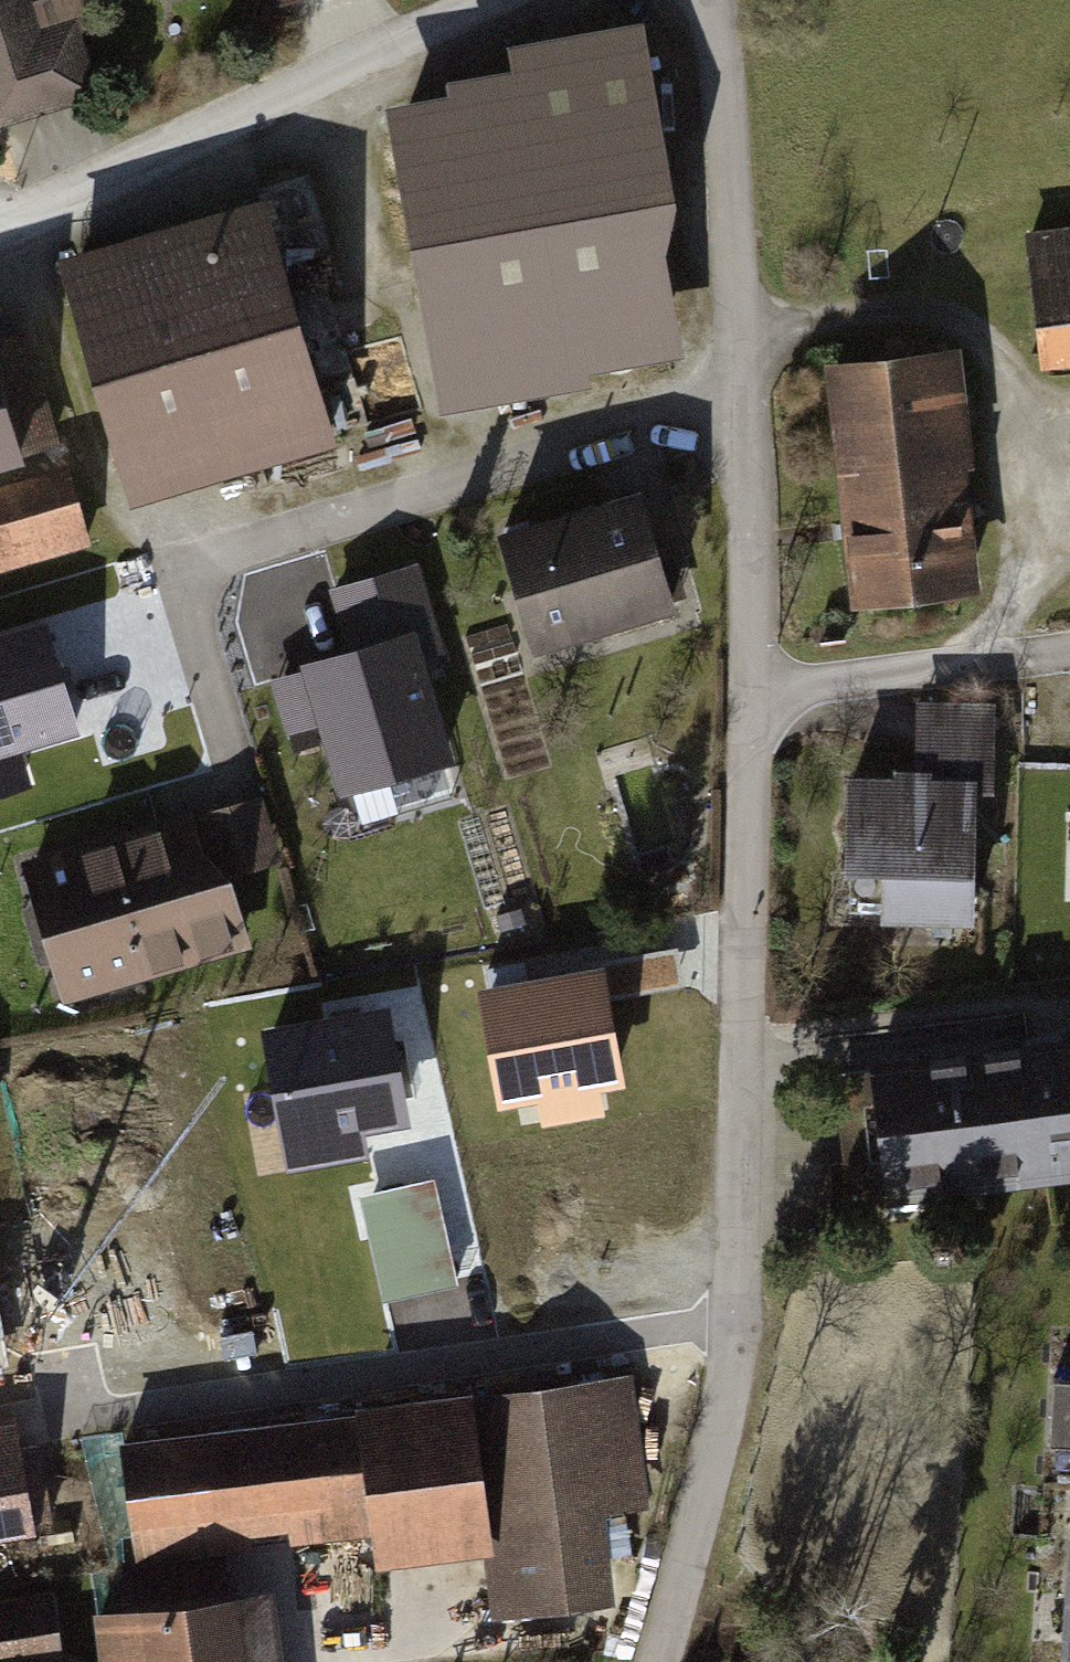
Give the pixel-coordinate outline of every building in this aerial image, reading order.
[(90,105),(68,32),(36,42),(23,0),(0,0),(0,132),(90,105)] [(452,86),(390,97),(441,401),(589,376),(586,361),(687,344),(670,242),(677,183),(648,10),(508,33),(512,58),(449,69),(452,86)] [(244,209),(41,265),(109,508),(312,452),(244,209)] [(1012,236),(1030,377),(1069,372),(1069,229),(1012,236)] [(0,335),(0,473),(48,459),(11,332),(0,335)] [(943,358),(810,369),(831,619),(965,608),(943,358)] [(0,489),(0,569),(75,546),(52,474),(0,489)] [(620,494),(472,541),(510,661),(658,613),(620,494)] [(351,657),(269,680),(287,744),(318,735),(337,803),(456,769),(427,669),(446,664),(417,563),(331,587),(351,657)] [(0,639),(0,762),(80,737),(45,625),(0,639)] [(902,785),(830,782),(827,878),(863,880),(862,927),(956,930),(961,793),(979,794),(981,711),(904,708),(902,785)] [(255,798),(199,816),(219,879),(275,861),(255,798)] [(187,809),(5,863),(48,1006),(230,951),(187,809)] [(605,967),(477,991),(500,1110),(538,1103),(542,1127),(604,1116),(600,1093),(628,1087),(605,967)] [(389,1010),(260,1033),(286,1174),(369,1159),(365,1135),(410,1127),(389,1010)] [(839,1071),(860,1209),(1069,1177),(1069,1036),(839,1071)] [(434,1182),(359,1199),(383,1303),(457,1287),(434,1182)] [(1060,1328),(1051,1488),(1069,1489),(1069,1328),(1060,1328)] [(620,1370),(106,1439),(123,1568),(355,1537),(359,1563),(476,1547),(485,1614),(598,1598),(586,1508),(638,1501),(620,1370)] [(0,1417),(0,1543),(37,1537),(16,1415),(0,1417)] [(77,1611),(84,1661),(258,1661),(247,1586),(77,1611)] [(0,1597),(0,1661),(44,1661),(49,1661),(37,1591),(0,1597)]
